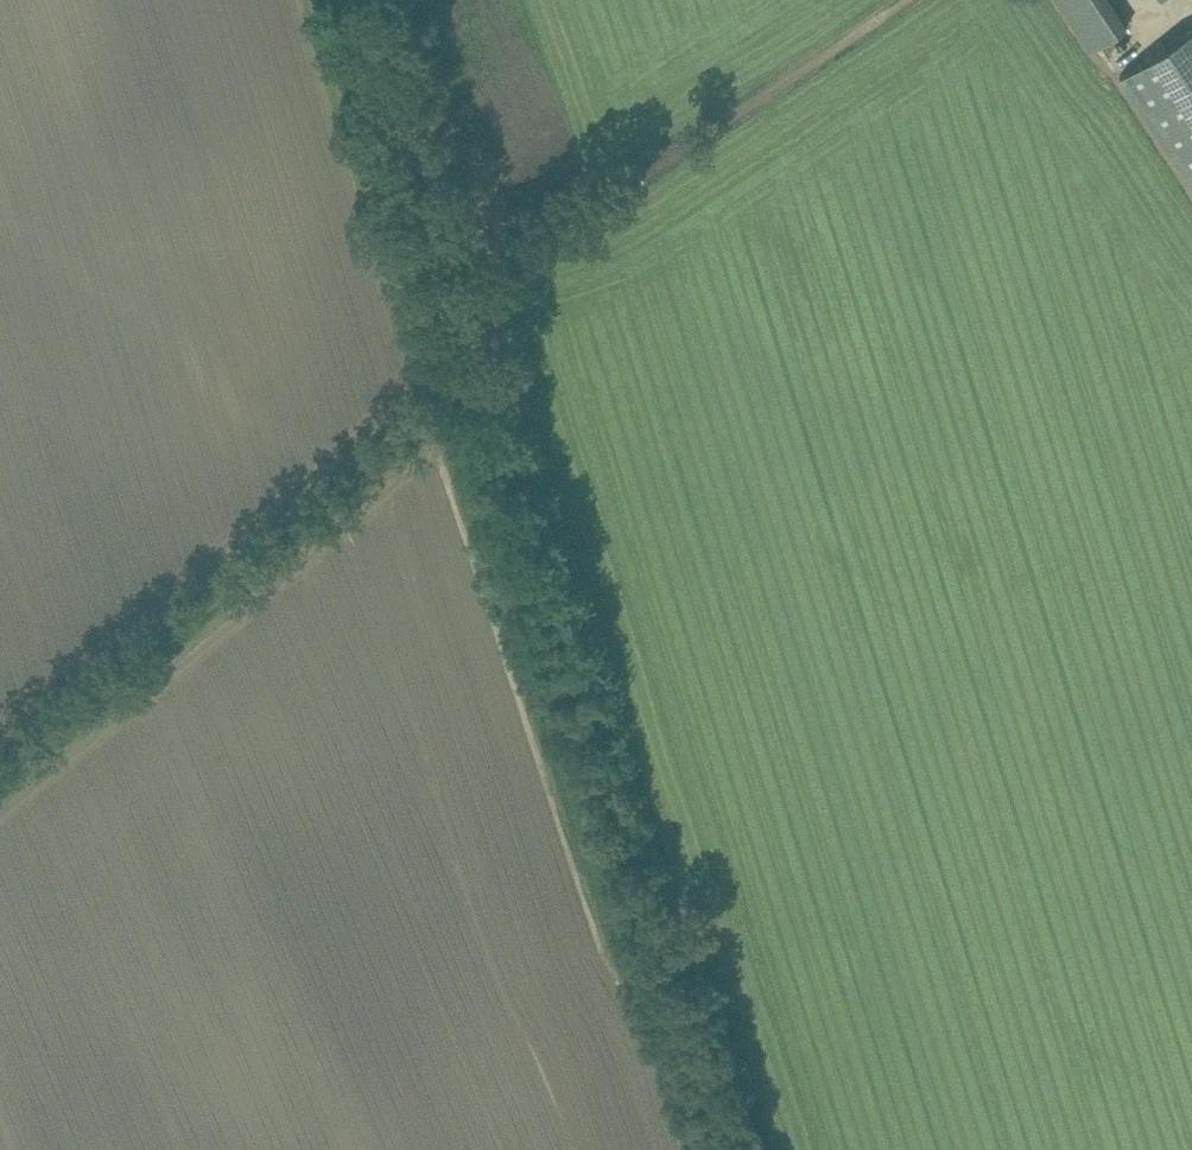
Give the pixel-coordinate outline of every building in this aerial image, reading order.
[(1125,32),(1107,0),(1063,0),(1090,51),(1125,32)] [(1121,74),(1191,182),(1191,27),(1121,74)]
